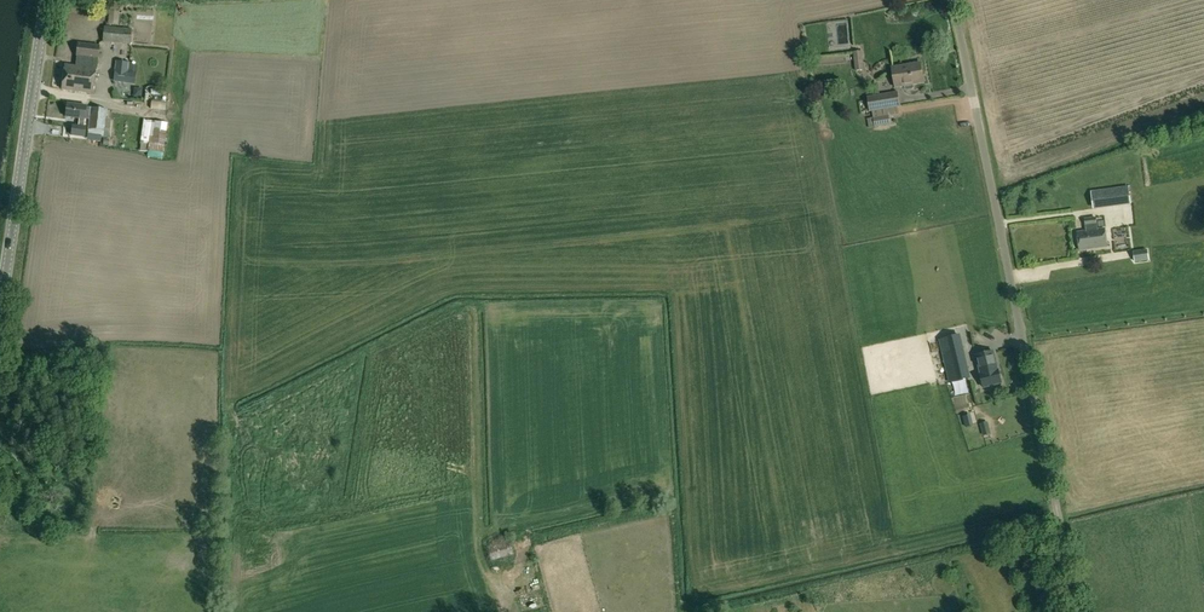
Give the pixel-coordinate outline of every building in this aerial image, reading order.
[(109,11),(106,9),(103,9),(101,12),(101,15),(104,17),(107,17),(109,14),(109,11)] [(109,14),(108,24),(117,25),(119,12),(109,11),(109,14)] [(104,27),(102,42),(130,45),(132,30),(104,27)] [(62,90),(92,94),(95,70),(97,70),(97,59),(99,46),(78,43),(75,66),(65,64),(62,90)] [(854,52),(855,71),(864,70),(862,51),(854,52)] [(115,70),(113,82),(127,84),(128,79),(125,79),(127,64),(116,63),(115,70)] [(920,63),(891,68),(895,88),(924,83),(920,63)] [(155,104),(166,104),(167,91),(155,90),(155,104)] [(867,97),(869,112),(900,107),(897,92),(867,97)] [(66,104),(65,117),(84,120),(86,106),(66,104)] [(90,107),(89,120),(88,130),(92,130),(91,136),(99,137),(100,131),(105,131),(105,128),(110,129),(111,119),(106,119),(107,110),(90,107)] [(873,118),(875,127),(890,125),(889,115),(873,118)] [(163,153),(167,123),(152,121),(148,151),(163,153)] [(1093,209),(1131,204),(1129,186),(1091,191),(1093,209)] [(1088,214),(1086,203),(1078,204),(1079,215),(1088,214)] [(1078,232),(1080,250),(1107,247),(1105,229),(1098,230),(1096,217),(1084,219),(1086,231),(1078,232)] [(1134,245),(1135,253),(1149,252),(1148,243),(1134,245)] [(960,336),(940,340),(950,383),(969,378),(960,336)] [(998,371),(993,352),(977,356),(981,375),(980,375),(984,388),(1001,384),(998,371)] [(971,414),(963,416),(966,427),(974,425),(971,414)] [(987,423),(981,425),(984,436),(990,434),(987,423)] [(487,546),(491,560),(513,555),(509,540),(487,546)]
